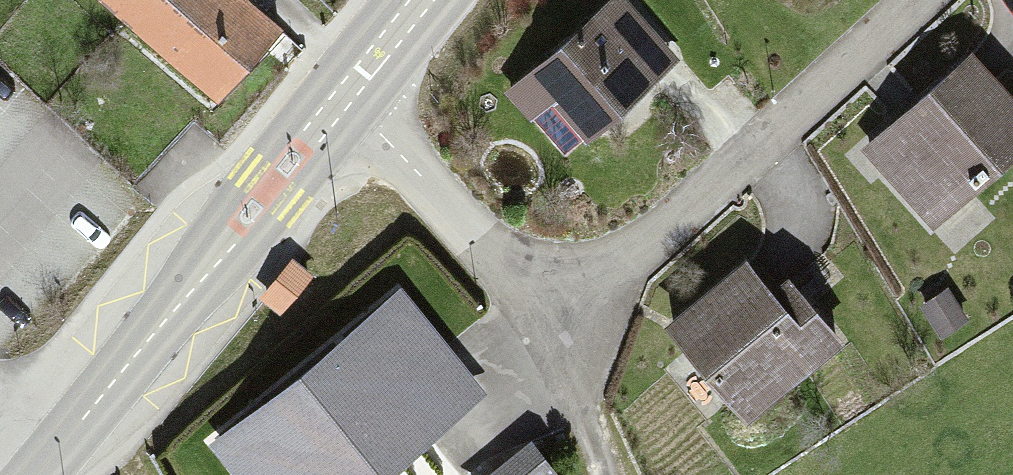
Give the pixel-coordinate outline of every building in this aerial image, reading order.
[(205,75),(269,3),(265,0),(119,0),(205,75)] [(607,9),(510,104),(532,126),(551,107),(592,149),(669,72),(607,9)] [(876,154),(933,226),(1012,164),(1012,111),(981,71),(876,154)] [(781,264),(707,324),(790,425),(864,365),(781,264)] [(219,446),(243,474),(362,474),(478,380),(406,293),(219,446)] [(949,294),(925,308),(941,335),(965,321),(949,294)] [(496,474),(550,474),(528,449),(496,474)]
